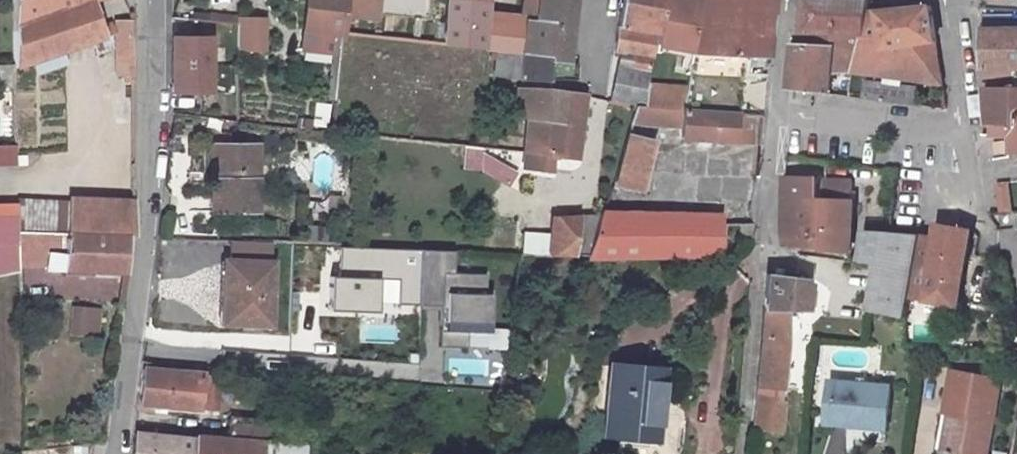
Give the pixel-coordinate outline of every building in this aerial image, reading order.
[(81,2),(88,0),(14,0),(16,67),(93,42),(90,35),(81,2)] [(346,0),(308,0),(304,30),(342,35),(346,0)] [(485,13),(486,0),(447,0),(443,45),(482,49),(485,13)] [(525,54),(497,51),(495,74),(519,77),(574,74),(576,59),(567,58),(576,0),(538,0),(534,19),(554,22),(548,56),(525,54)] [(520,17),(530,19),(534,19),(538,0),(523,0),(520,17)] [(615,67),(610,101),(638,108),(645,108),(649,84),(657,44),(666,0),(622,0),(614,53),(625,56),(624,69),(615,67)] [(657,44),(696,52),(705,0),(666,0),(657,44)] [(780,0),(705,0),(696,52),(695,55),(746,57),(773,58),(780,0)] [(872,9),(873,0),(807,0),(805,33),(798,32),(796,44),(847,47),(849,36),(865,35),(870,36),(872,9)] [(848,97),(917,109),(918,91),(867,84),(869,77),(943,86),(936,6),(872,9),(870,36),(865,35),(850,75),(848,97)] [(530,19),(520,17),(485,13),(482,49),(497,51),(525,54),(530,19)] [(264,18),(240,17),(239,47),(264,48),(264,18)] [(117,18),(116,83),(135,83),(135,18),(117,18)] [(548,56),(554,22),(534,19),(530,19),(525,54),(548,56)] [(93,42),(110,36),(108,29),(90,35),(93,42)] [(989,29),(990,70),(1016,70),(1016,29),(989,29)] [(342,35),(304,30),(301,50),(340,55),(342,35)] [(211,36),(173,35),(172,94),(211,94),(211,36)] [(792,86),(831,94),(834,75),(850,75),(865,35),(849,36),(847,47),(796,44),(792,86)] [(97,57),(112,52),(114,46),(110,36),(93,42),(97,57)] [(740,115),(746,57),(695,55),(690,86),(685,111),(740,115)] [(1,67),(1,85),(16,85),(16,67),(1,67)] [(989,82),(1016,81),(1016,70),(990,70),(989,70),(989,82)] [(690,86),(649,84),(645,108),(685,111),(690,86)] [(989,88),(991,107),(992,126),(998,126),(1016,125),(1016,87),(989,88)] [(519,92),(518,107),(530,108),(533,93),(519,92)] [(530,114),(529,120),(523,154),(523,168),(554,171),(555,168),(575,170),(577,154),(580,155),(587,96),(547,94),(544,115),(530,114)] [(313,101),(310,125),(327,127),(329,103),(313,101)] [(530,114),(530,108),(518,107),(518,119),(529,120),(530,114)] [(737,142),(740,115),(685,111),(645,108),(638,108),(632,127),(683,131),(682,139),(737,142)] [(740,115),(737,142),(752,143),(754,116),(740,115)] [(652,146),(631,140),(618,187),(638,194),(652,146)] [(467,147),(459,165),(508,185),(515,166),(467,147)] [(216,182),(215,214),(261,216),(263,150),(224,148),(222,183),(216,182)] [(803,249),(803,244),(848,249),(852,249),(856,186),(828,184),(827,198),(819,197),(817,177),(787,176),(787,215),(789,246),(799,251),(803,249)] [(1010,181),(998,182),(1000,211),(1011,211),(1010,181)] [(70,200),(19,198),(20,217),(20,231),(67,234),(70,200)] [(130,237),(135,237),(135,203),(70,200),(67,234),(130,237)] [(718,254),(720,220),(664,217),(603,216),(601,220),(589,256),(687,254),(718,254)] [(21,270),(21,254),(20,231),(20,217),(0,218),(0,274),(21,270)] [(601,220),(553,220),(549,254),(589,256),(601,220)] [(959,306),(973,231),(963,230),(940,225),(928,300),(914,298),(911,317),(939,320),(942,302),(959,306)] [(520,254),(543,254),(543,230),(520,230),(520,254)] [(21,254),(47,255),(46,268),(126,272),(130,237),(67,234),(20,231),(21,254)] [(917,269),(925,235),(918,234),(866,231),(860,263),(881,267),(871,315),(908,318),(917,269)] [(232,240),(231,260),(272,263),(273,242),(232,240)] [(453,251),(421,250),(419,306),(445,307),(445,321),(440,321),(439,347),(467,348),(467,333),(490,333),(491,294),(485,294),(485,274),(453,273),(453,251)] [(332,271),(353,271),(353,256),(332,256),(332,271)] [(225,323),(269,325),(272,263),(231,260),(228,260),(227,280),(222,280),(221,301),(226,302),(225,323)] [(813,277),(770,272),(758,385),(787,387),(792,309),(810,308),(813,277)] [(67,334),(99,335),(100,307),(69,306),(67,334)] [(656,432),(663,361),(611,356),(603,427),(656,432)] [(218,409),(221,374),(143,369),(139,404),(218,409)] [(1000,381),(952,371),(937,451),(942,452),(942,453),(987,453),(1000,381)] [(884,445),(890,390),(830,385),(827,427),(848,429),(847,442),(884,445)] [(771,431),(775,403),(757,401),(753,429),(771,431)] [(775,403),(771,431),(784,433),(787,404),(775,403)] [(305,441),(195,432),(194,437),(135,432),(132,453),(303,453),(305,441)]
